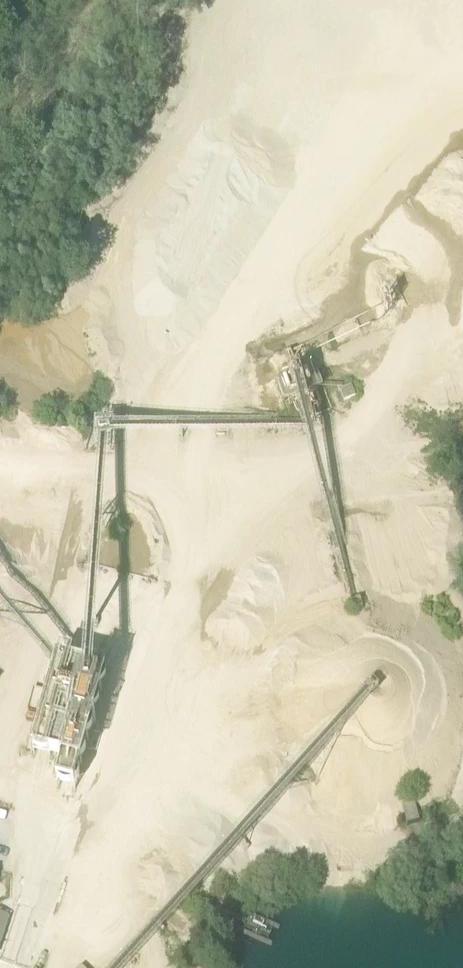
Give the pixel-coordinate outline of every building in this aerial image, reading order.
[(11,911),(0,908),(0,945),(11,911)]
